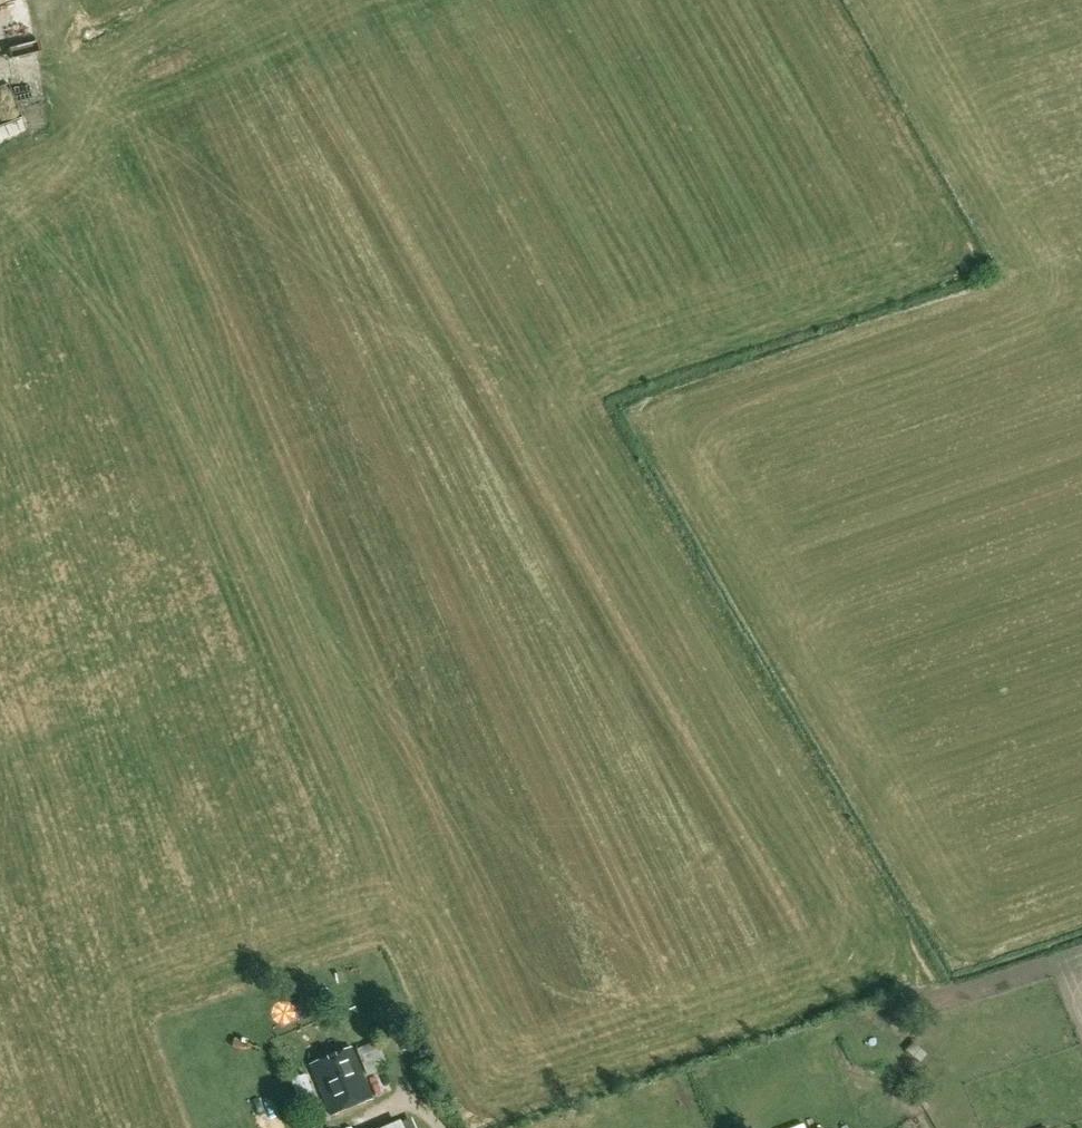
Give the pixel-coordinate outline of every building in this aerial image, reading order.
[(34,0),(10,0),(36,80),(64,71),(56,49),(51,51),(34,0)] [(388,1066),(379,1042),(358,1050),(369,1074),(388,1066)] [(373,1098),(353,1047),(311,1063),(331,1114),(373,1098)] [(314,1112),(307,1093),(288,1103),(294,1118),(314,1112)] [(578,1127),(595,1127),(592,1118),(576,1122),(578,1127)]
